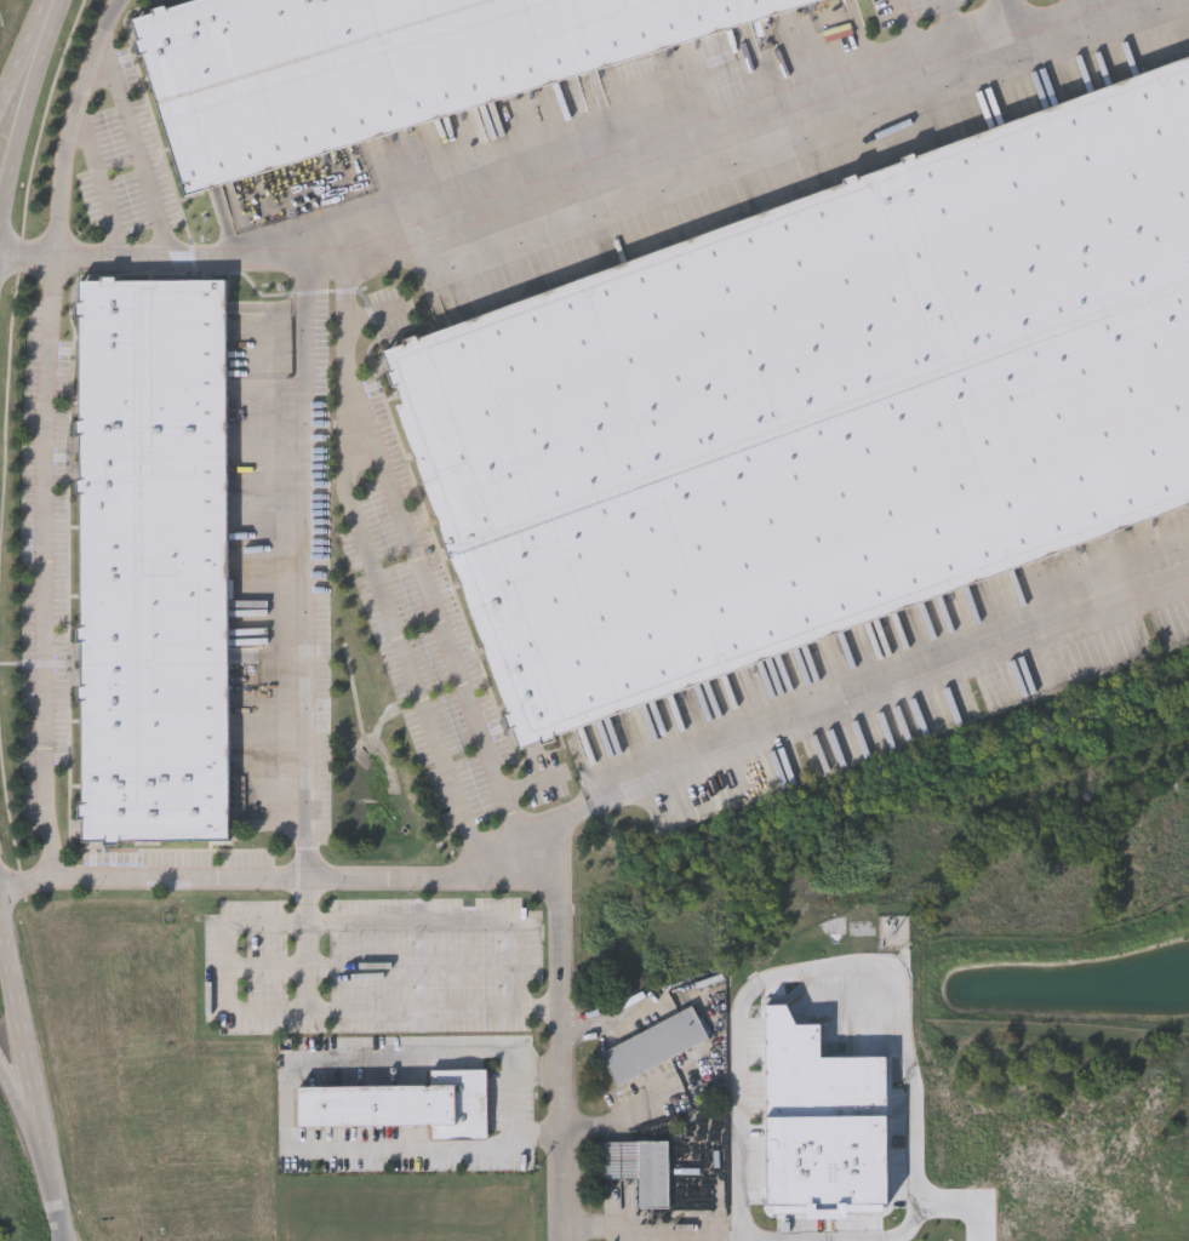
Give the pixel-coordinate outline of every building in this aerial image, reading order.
[(131,17),(187,0),(824,0),(183,193),(131,17)] [(381,348),(1188,55),(1188,501),(522,742),(381,348)] [(225,279),(224,840),(80,839),(81,279),(225,279)] [(708,1037),(617,1083),(600,1051),(691,1005),(708,1037)] [(486,1068),(486,1138),(428,1138),(428,1123),(293,1125),(293,1086),(427,1085),(427,1068),(486,1068)] [(667,1139),(667,1207),(636,1207),(636,1177),(599,1177),(599,1139),(667,1139)]
